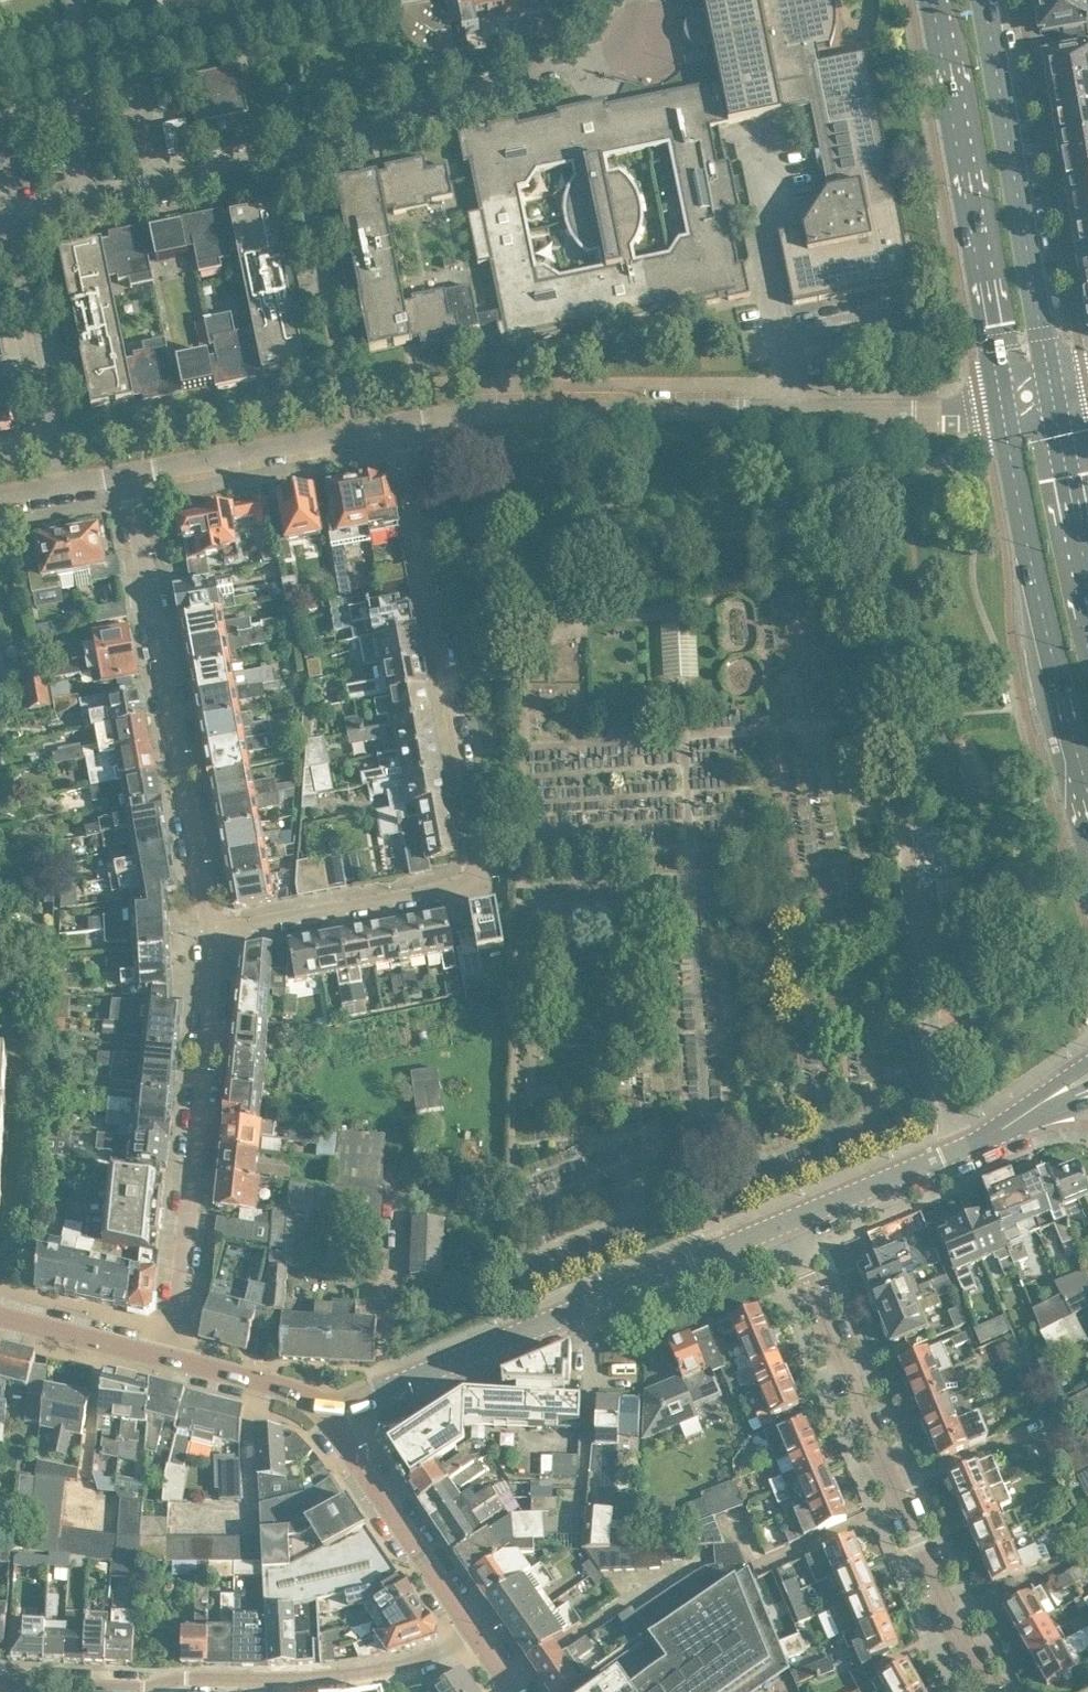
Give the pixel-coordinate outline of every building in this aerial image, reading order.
[(392,1),(392,0),(389,1),(392,12),(392,15),(397,14),(397,18),(397,20),(398,22),(398,23),(398,25),(399,28),(400,30),(400,31),(401,34),(403,36),(405,39),(407,42),(408,43),(410,45),(412,47),(414,48),(415,49),(418,51),(422,53),(425,54),(428,55),(432,55),(435,56),(439,56),(443,55),(456,53),(457,52),(457,51),(469,49),(466,35),(480,32),(480,30),(479,30),(476,15),(503,9),(504,15),(505,15),(520,12),(519,6),(545,1),(547,6),(567,2),(567,0),(398,0),(392,1)] [(650,316),(649,311),(689,303),(690,308),(720,302),(719,296),(727,294),(729,300),(750,295),(744,264),(744,263),(739,264),(728,213),(740,211),(729,162),(717,164),(710,128),(810,107),(828,191),(804,228),(778,233),(793,305),(913,281),(866,53),(820,63),(817,47),(830,44),(829,47),(831,47),(833,41),(834,36),(835,31),(836,26),(836,22),(836,17),(836,12),(835,8),(835,4),(834,3),(834,0),(704,0),(706,10),(699,14),(698,12),(697,12),(698,14),(695,15),(693,16),(690,18),(689,19),(688,21),(687,23),(686,25),(685,26),(685,29),(685,31),(685,33),(685,36),(686,38),(687,40),(688,42),(689,43),(690,44),(692,46),(694,47),(696,48),(698,49),(701,50),(703,50),(705,50),(705,51),(706,51),(706,48),(713,47),(718,68),(721,83),(610,106),(605,107),(606,108),(592,111),(591,106),(591,105),(591,104),(556,111),(556,113),(558,112),(559,116),(519,124),(518,119),(487,125),(489,131),(480,133),(479,127),(457,131),(459,140),(464,164),(469,163),(473,179),(480,213),(468,215),(478,265),(490,263),(503,324),(497,325),(502,346),(562,334),(561,329),(600,321),(602,326),(650,316)] [(1038,1),(1038,3),(1036,3),(1034,6),(1035,15),(1039,17),(1041,32),(1063,28),(1065,40),(1087,36),(1087,0),(1045,0),(1038,1)] [(1065,40),(1067,51),(1045,55),(1047,69),(1045,73),(1047,81),(1050,84),(1052,83),(1052,85),(1087,79),(1087,36),(1065,40)] [(204,157),(256,146),(239,66),(186,77),(192,102),(199,139),(203,157),(204,157)] [(1052,85),(1054,96),(1052,97),(1050,100),(1051,109),(1055,111),(1057,111),(1057,114),(1087,108),(1087,79),(1052,85)] [(1055,128),(1057,142),(1087,137),(1087,108),(1057,114),(1059,124),(1057,125),(1055,128)] [(1064,169),(1087,165),(1087,137),(1057,142),(1059,154),(1062,156),(1064,169)] [(337,245),(347,291),(349,300),(359,298),(370,351),(388,347),(387,346),(394,345),(395,345),(420,340),(421,345),(461,337),(460,332),(480,328),(471,286),(412,298),(413,303),(405,304),(386,212),(394,211),(395,215),(428,208),(427,203),(453,197),(447,166),(427,170),(425,158),(385,167),(386,172),(378,174),(360,177),(360,178),(353,180),(353,179),(335,182),(348,244),(339,246),(339,245),(337,245)] [(1064,169),(1066,180),(1064,183),(1066,196),(1087,192),(1087,165),(1064,169)] [(1066,196),(1069,209),(1072,211),(1074,211),(1076,225),(1087,223),(1087,192),(1066,196)] [(183,224),(150,230),(155,252),(156,261),(189,254),(187,246),(189,245),(188,241),(193,240),(198,266),(200,275),(223,270),(221,261),(232,259),(231,254),(239,253),(255,334),(248,336),(247,331),(237,333),(232,312),(205,318),(210,343),(216,342),(218,354),(211,355),(210,356),(215,383),(216,388),(256,379),(255,374),(273,370),(281,369),(281,368),(288,367),(306,364),(295,313),(304,311),(305,311),(306,311),(303,300),(298,272),(294,254),(293,254),(293,255),(286,257),(284,257),(273,206),(223,216),(222,211),(221,211),(182,219),(183,224)] [(1076,225),(1079,239),(1077,239),(1074,242),(1077,256),(1087,254),(1087,223),(1076,225)] [(61,302),(60,302),(63,321),(69,348),(71,359),(73,359),(72,357),(81,355),(92,408),(110,404),(110,403),(117,402),(117,403),(125,401),(143,397),(144,403),(184,394),(183,390),(215,383),(210,356),(211,355),(209,347),(177,354),(179,362),(171,364),(166,337),(143,342),(145,352),(134,355),(135,359),(127,361),(110,279),(118,278),(119,282),(129,280),(131,289),(155,284),(153,275),(147,249),(152,248),(153,253),(155,252),(150,230),(149,226),(109,234),(110,239),(93,243),(60,250),(68,290),(70,301),(61,303),(61,302)] [(1086,283),(1087,282),(1087,254),(1077,256),(1079,269),(1082,271),(1084,271),(1086,283)] [(12,424),(5,393),(0,395),(0,394),(0,427),(12,424)] [(378,477),(361,480),(371,534),(399,529),(390,479),(379,481),(378,477)] [(361,480),(330,486),(334,504),(332,504),(335,518),(333,518),(336,533),(332,534),(334,548),(344,600),(342,601),(344,610),(358,608),(350,565),(351,565),(348,546),(372,541),(371,534),(361,480)] [(283,525),(273,526),(276,543),(291,540),(325,534),(322,516),(318,517),(313,489),(278,495),(283,525)] [(253,501),(216,508),(197,511),(198,517),(180,520),(180,522),(177,525),(179,535),(183,537),(183,542),(188,541),(191,559),(188,559),(188,560),(222,554),(224,562),(239,559),(232,519),(256,515),(258,526),(272,523),(267,497),(253,500),(253,501)] [(98,528),(68,533),(75,574),(91,571),(92,582),(120,576),(117,558),(116,559),(104,561),(98,528)] [(59,577),(75,574),(68,533),(37,539),(43,572),(30,574),(33,592),(61,587),(59,577)] [(265,565),(279,563),(277,554),(263,556),(265,565)] [(380,584),(408,579),(406,566),(377,571),(380,584)] [(196,587),(177,590),(177,595),(177,597),(178,601),(179,603),(182,618),(191,617),(220,611),(228,610),(257,605),(255,595),(235,599),(231,576),(195,582),(196,587)] [(411,597),(408,579),(380,584),(383,603),(399,600),(399,599),(411,597)] [(295,580),(283,582),(286,602),(298,600),(296,589),(295,580)] [(342,601),(331,602),(337,634),(352,631),(354,640),(362,639),(417,629),(413,605),(400,607),(399,600),(387,602),(383,603),(358,608),(344,610),(342,601)] [(128,618),(125,603),(93,609),(94,617),(96,623),(128,618)] [(191,617),(182,618),(186,644),(230,636),(253,632),(251,619),(222,624),(220,611),(191,617)] [(275,619),(261,622),(262,630),(276,628),(275,619)] [(50,624),(35,626),(37,634),(51,632),(50,624)] [(95,646),(57,653),(59,665),(134,651),(129,625),(110,629),(109,626),(92,629),(95,646)] [(379,668),(423,660),(417,629),(362,639),(367,666),(378,664),(379,668)] [(698,629),(661,630),(662,688),(700,687),(698,629)] [(230,636),(186,644),(191,670),(230,663),(238,662),(236,652),(265,647),(262,630),(253,632),(230,636)] [(59,665),(47,667),(51,687),(65,684),(63,677),(91,671),(94,686),(115,682),(132,679),(139,677),(134,651),(59,665)] [(322,660),(308,662),(311,680),(324,678),(322,660)] [(375,682),(347,687),(350,702),(388,695),(428,688),(423,660),(379,668),(373,670),(375,682)] [(230,663),(191,670),(196,696),(263,684),(274,682),(271,669),(232,676),(230,663)] [(21,673),(27,708),(50,704),(44,669),(21,673)] [(132,679),(115,682),(116,689),(133,686),(132,679)] [(263,684),(196,696),(200,722),(239,715),(237,703),(265,698),(264,692),(280,689),(278,681),(274,682),(263,684)] [(106,697),(78,702),(78,706),(83,731),(93,730),(146,720),(142,694),(135,695),(133,686),(116,689),(105,691),(106,697)] [(392,726),(433,718),(428,688),(388,695),(389,699),(376,702),(379,720),(390,718),(392,726)] [(314,707),(303,709),(301,742),(307,741),(312,740),(314,707)] [(239,715),(200,722),(205,748),(272,735),(270,723),(253,726),(251,713),(239,715)] [(392,726),(363,731),(366,742),(383,739),(386,754),(438,744),(433,718),(392,726)] [(95,744),(85,746),(87,758),(151,746),(146,720),(93,730),(95,744)] [(272,735),(205,748),(211,778),(233,774),(232,770),(248,767),(246,755),(274,749),(272,735)] [(307,741),(305,768),(314,767),(328,765),(329,764),(322,738),(312,740),(307,741)] [(381,769),(365,772),(367,785),(369,785),(443,772),(438,744),(386,754),(378,755),(381,769)] [(151,746),(87,758),(93,787),(156,776),(151,746)] [(233,774),(211,778),(216,805),(277,793),(294,790),(294,783),(276,786),(275,780),(252,784),(249,771),(248,767),(232,770),(233,774)] [(314,767),(305,768),(303,797),(315,795),(319,794),(314,767)] [(443,772),(369,785),(371,795),(389,792),(392,808),(409,805),(417,803),(448,798),(443,772)] [(93,787),(90,788),(93,802),(109,799),(111,810),(126,807),(126,808),(161,801),(156,776),(93,787)] [(277,793),(216,805),(220,831),(259,824),(256,811),(280,807),(279,803),(277,793)] [(303,797),(303,809),(317,806),(315,795),(303,797)] [(392,808),(378,811),(383,838),(403,834),(411,876),(431,872),(429,862),(436,861),(450,858),(459,857),(456,840),(455,837),(448,798),(417,803),(420,818),(411,819),(409,805),(392,808)] [(100,825),(85,827),(87,837),(92,836),(102,834),(102,835),(165,824),(161,801),(126,808),(128,816),(100,821),(100,825)] [(165,824),(102,835),(104,846),(105,848),(132,843),(134,852),(169,846),(165,824)] [(259,824),(220,831),(225,857),(276,848),(283,847),(281,834),(261,837),(259,824)] [(102,834),(92,836),(94,848),(104,846),(102,835),(102,834)] [(136,861),(108,866),(110,880),(173,868),(169,846),(134,852),(136,861)] [(276,848),(225,857),(230,883),(268,875),(266,863),(279,861),(276,848)] [(340,855),(323,858),(324,866),(329,891),(346,888),(346,885),(341,858),(340,855)] [(299,865),(298,890),(299,896),(329,891),(324,866),(323,858),(299,862),(299,865)] [(177,891),(173,868),(110,880),(113,892),(141,887),(142,897),(143,902),(132,902),(132,905),(167,903),(167,893),(177,891)] [(61,874),(61,887),(74,885),(74,873),(61,874)] [(268,875),(230,883),(233,900),(234,909),(279,900),(276,886),(270,887),(268,875)] [(61,887),(61,908),(76,906),(76,885),(74,885),(61,887)] [(116,915),(88,917),(89,931),(105,929),(169,926),(167,903),(132,905),(115,906),(116,915)] [(474,931),(457,934),(457,936),(459,935),(462,948),(457,949),(463,979),(484,975),(481,960),(506,955),(505,948),(503,942),(510,940),(511,920),(511,916),(499,918),(497,905),(470,910),(474,931)] [(446,914),(419,919),(426,958),(441,955),(445,975),(457,972),(446,914)] [(393,924),(400,962),(426,958),(419,919),(393,924)] [(374,967),(400,962),(393,924),(367,929),(374,967)] [(169,926),(105,929),(105,943),(134,942),(135,951),(170,948),(169,926)] [(367,929),(341,933),(353,1001),(364,999),(359,970),(374,967),(367,929)] [(341,933),(315,938),(322,977),(337,974),(344,1015),(356,1013),(341,933)] [(288,971),(286,983),(322,977),(315,938),(289,943),(288,971)] [(53,944),(52,955),(65,954),(65,944),(53,944)] [(242,952),(239,986),(270,989),(273,989),(285,990),(286,983),(288,971),(272,970),(273,946),(242,952)] [(170,948),(135,951),(135,960),(107,962),(108,975),(171,971),(170,948)] [(52,955),(52,969),(71,969),(71,954),(65,954),(52,955)] [(171,971),(108,975),(108,988),(121,988),(122,998),(137,999),(148,998),(173,996),(171,971)] [(413,973),(402,975),(405,993),(417,991),(413,973)] [(67,975),(56,975),(56,995),(66,996),(67,975)] [(405,993),(402,975),(391,977),(395,995),(405,993)] [(459,981),(444,984),(447,997),(461,995),(459,981)] [(268,1023),(270,989),(239,986),(235,1020),(268,1023)] [(273,989),(273,997),(285,1001),(285,994),(285,990),(273,989)] [(284,1011),(296,1012),(297,995),(285,994),(285,1001),(284,1011)] [(111,1002),(108,1021),(118,1022),(181,1028),(184,1005),(173,1004),(173,996),(148,998),(148,1002),(111,1002)] [(55,999),(55,1011),(70,1012),(71,1000),(55,999)] [(266,1056),(268,1023),(235,1020),(232,1054),(266,1056)] [(143,1047),(179,1050),(181,1028),(118,1022),(108,1021),(103,1021),(102,1033),(144,1038),(143,1047)] [(177,1073),(179,1050),(143,1047),(142,1056),(97,1052),(96,1065),(115,1067),(177,1073)] [(232,1054),(228,1087),(264,1089),(266,1056),(232,1054)] [(139,1092),(174,1096),(177,1073),(115,1067),(113,1080),(140,1083),(139,1092)] [(132,1097),(132,1083),(112,1082),(112,1097),(132,1097)] [(62,1107),(64,1085),(51,1084),(50,1106),(62,1107)] [(228,1087),(225,1120),(261,1124),(264,1089),(228,1087)] [(172,1118),(174,1096),(139,1092),(138,1102),(110,1098),(108,1112),(172,1118)] [(169,1141),(172,1118),(108,1112),(107,1124),(119,1125),(117,1136),(169,1141)] [(45,1115),(44,1128),(55,1130),(56,1116),(45,1115)] [(293,1119),(293,1127),(307,1128),(307,1127),(307,1121),(293,1119)] [(225,1120),(222,1148),(259,1152),(261,1153),(262,1138),(291,1141),(293,1127),(261,1124),(225,1120)] [(44,1128),(43,1164),(67,1166),(69,1131),(55,1130),(44,1128)] [(318,1144),(316,1158),(336,1160),(339,1132),(319,1130),(318,1144)] [(333,1187),(290,1183),(287,1212),(272,1211),(271,1226),(270,1243),(268,1286),(266,1308),(284,1310),(288,1266),(311,1269),(316,1216),(381,1218),(384,1133),(339,1132),(336,1160),(333,1187)] [(130,1164),(167,1167),(169,1141),(117,1136),(99,1134),(98,1142),(97,1149),(113,1151),(112,1162),(130,1164)] [(417,1146),(412,1163),(426,1167),(430,1150),(417,1146)] [(219,1175),(260,1179),(290,1183),(291,1168),(258,1165),(259,1152),(222,1148),(219,1175)] [(1049,1172),(1065,1212),(1080,1206),(1084,1213),(1087,1221),(1087,1188),(1079,1164),(1063,1171),(1062,1167),(1049,1172)] [(1025,1182),(1021,1183),(1040,1231),(1054,1225),(1067,1256),(1080,1251),(1068,1220),(1065,1212),(1049,1172),(1048,1172),(1047,1171),(1037,1175),(1037,1176),(1034,1178),(1033,1174),(1023,1178),(1025,1182)] [(110,1173),(102,1249),(136,1256),(157,1261),(158,1251),(165,1179),(110,1173)] [(217,1194),(216,1208),(241,1210),(240,1220),(271,1226),(272,1211),(271,1210),(263,1215),(256,1218),(257,1212),(260,1179),(219,1175),(218,1191),(217,1194)] [(987,1196),(986,1196),(990,1209),(991,1214),(1015,1266),(1030,1260),(1021,1239),(1040,1231),(1021,1183),(1016,1185),(1015,1181),(998,1188),(997,1189),(996,1189),(996,1190),(995,1190),(995,1191),(994,1192),(994,1193),(994,1194),(994,1195),(994,1196),(994,1197),(994,1198),(989,1200),(987,1196)] [(983,1217),(981,1213),(966,1220),(982,1259),(997,1253),(1006,1274),(1016,1269),(1015,1266),(991,1214),(983,1217)] [(271,1226),(240,1220),(240,1221),(217,1218),(215,1235),(270,1243),(271,1226)] [(36,1287),(36,1289),(41,1290),(57,1294),(66,1296),(79,1241),(79,1239),(80,1234),(82,1228),(82,1223),(64,1219),(61,1237),(57,1252),(45,1249),(38,1248),(36,1287)] [(951,1231),(940,1236),(963,1292),(977,1286),(968,1265),(982,1259),(966,1220),(950,1227),(951,1231)] [(451,1224),(414,1222),(411,1286),(448,1288),(451,1224)] [(80,1234),(79,1239),(88,1241),(90,1230),(82,1228),(80,1234)] [(931,1237),(922,1241),(923,1243),(926,1251),(935,1247),(931,1237)] [(79,1241),(66,1296),(94,1301),(102,1262),(93,1260),(97,1245),(79,1241)] [(869,1288),(870,1291),(927,1268),(915,1241),(859,1265),(858,1268),(860,1274),(864,1275),(865,1278),(863,1282),(866,1287),(869,1288)] [(102,1262),(94,1301),(147,1313),(152,1309),(157,1261),(136,1256),(135,1269),(102,1262)] [(1064,1301),(1087,1287),(1087,1271),(1087,1270),(1054,1283),(1064,1301)] [(871,1293),(868,1294),(874,1307),(876,1306),(881,1316),(935,1293),(932,1287),(930,1282),(918,1287),(913,1274),(870,1291),(871,1293)] [(935,1293),(881,1316),(885,1327),(883,1328),(888,1341),(891,1340),(892,1343),(899,1340),(925,1329),(919,1314),(941,1305),(938,1297),(954,1291),(949,1280),(932,1287),(935,1293)] [(265,1328),(266,1308),(268,1286),(251,1281),(244,1304),(211,1295),(199,1338),(247,1350),(253,1325),(265,1328)] [(1087,1307),(1087,1287),(1064,1301),(1072,1314),(1073,1315),(1087,1307)] [(282,1314),(280,1359),(302,1360),(309,1360),(366,1363),(375,1364),(377,1320),(355,1318),(356,1301),(332,1299),(331,1304),(331,1317),(314,1316),(282,1314)] [(1064,1301),(1054,1306),(1061,1320),(1072,1314),(1064,1301)] [(719,1324),(723,1336),(736,1330),(741,1344),(771,1331),(766,1318),(763,1320),(758,1308),(719,1324)] [(1074,1344),(1061,1320),(1042,1330),(1038,1332),(1050,1354),(1035,1361),(1041,1373),(1056,1365),(1051,1356),(1074,1344)] [(988,1325),(974,1331),(980,1346),(994,1341),(988,1325)] [(724,1365),(709,1329),(668,1346),(682,1377),(689,1394),(694,1407),(720,1396),(711,1373),(721,1369),(722,1370),(725,1369),(724,1365)] [(777,1344),(771,1331),(741,1344),(746,1356),(724,1365),(725,1369),(722,1370),(725,1378),(778,1356),(774,1345),(777,1344)] [(952,1339),(955,1348),(969,1342),(966,1334),(952,1339)] [(942,1343),(900,1361),(905,1373),(902,1375),(907,1387),(952,1368),(942,1343)] [(1016,1343),(1002,1348),(1012,1372),(1026,1366),(1018,1348),(1016,1343)] [(1027,1345),(1018,1348),(1026,1366),(1035,1362),(1027,1345)] [(36,1355),(2,1346),(0,1354),(0,1426),(7,1427),(7,1402),(5,1401),(6,1382),(28,1387),(36,1355)] [(407,1483),(437,1463),(465,1444),(465,1425),(580,1430),(581,1403),(581,1399),(553,1398),(554,1389),(565,1390),(565,1373),(571,1373),(572,1350),(567,1352),(561,1351),(560,1354),(559,1355),(553,1355),(552,1358),(502,1379),(504,1383),(503,1387),(518,1388),(517,1397),(465,1395),(418,1426),(416,1422),(415,1421),(383,1429),(382,1429),(377,1440),(378,1440),(407,1483)] [(783,1368),(778,1356),(725,1378),(730,1390),(756,1379),(761,1391),(791,1379),(786,1367),(783,1368)] [(1035,1362),(1026,1366),(1034,1384),(1044,1379),(1041,1373),(1035,1361),(1035,1362)] [(1064,1381),(1056,1367),(1044,1373),(1051,1388),(1064,1381)] [(952,1368),(907,1387),(912,1400),(915,1399),(920,1410),(969,1390),(965,1382),(958,1382),(952,1368)] [(99,1419),(98,1430),(104,1431),(102,1453),(120,1458),(130,1378),(119,1376),(106,1372),(104,1372),(99,1419)] [(694,1407),(689,1394),(682,1377),(645,1392),(645,1402),(644,1440),(698,1417),(694,1407)] [(130,1378),(120,1458),(134,1461),(138,1435),(134,1434),(136,1423),(148,1425),(151,1384),(150,1384),(136,1380),(130,1378)] [(768,1409),(756,1414),(758,1418),(762,1428),(778,1421),(775,1415),(799,1405),(794,1393),(797,1392),(791,1379),(761,1391),(768,1409)] [(148,1425),(146,1452),(157,1455),(164,1427),(176,1430),(186,1393),(151,1384),(148,1425)] [(46,1385),(43,1385),(41,1396),(27,1394),(24,1422),(38,1423),(37,1428),(41,1429),(46,1385)] [(90,1394),(46,1385),(41,1429),(50,1431),(46,1453),(67,1457),(72,1434),(82,1436),(90,1394)] [(1039,1411),(1048,1406),(1040,1388),(1031,1392),(1039,1411)] [(922,1423),(927,1435),(973,1416),(968,1402),(975,1399),(971,1389),(969,1390),(920,1410),(925,1421),(922,1423)] [(1078,1396),(1087,1415),(1087,1390),(1078,1396)] [(240,1446),(242,1421),(244,1407),(186,1393),(176,1430),(167,1467),(182,1471),(190,1442),(211,1447),(213,1439),(240,1446)] [(1067,1402),(1077,1422),(1087,1419),(1087,1415),(1078,1396),(1067,1402)] [(601,1490),(617,1490),(619,1475),(621,1401),(620,1401),(599,1399),(596,1446),(603,1446),(601,1490)] [(640,1439),(640,1402),(621,1401),(619,1475),(617,1490),(617,1494),(627,1495),(627,1475),(630,1476),(630,1454),(640,1454),(640,1439)] [(1059,1406),(1042,1415),(1049,1427),(1071,1415),(1075,1422),(1077,1422),(1067,1402),(1059,1406)] [(973,1416),(927,1435),(927,1436),(932,1448),(935,1447),(940,1459),(941,1459),(986,1439),(976,1415),(973,1416)] [(802,1416),(775,1427),(764,1432),(776,1462),(819,1445),(814,1432),(811,1434),(806,1422),(805,1422),(802,1416)] [(255,1424),(260,1504),(305,1493),(304,1482),(286,1483),(285,1464),(302,1462),(313,1451),(296,1433),(290,1439),(283,1439),(283,1429),(255,1424)] [(1076,1477),(1087,1470),(1087,1444),(1086,1441),(1074,1447),(1075,1448),(1076,1451),(1065,1458),(1076,1477)] [(1061,1445),(1045,1444),(1054,1460),(1066,1453),(1065,1453),(1061,1445)] [(782,1476),(769,1481),(774,1491),(826,1470),(821,1459),(824,1458),(819,1445),(789,1457),(795,1471),(782,1476)] [(437,1463),(407,1483),(419,1500),(475,1464),(468,1453),(441,1470),(437,1463)] [(554,1476),(578,1477),(579,1455),(555,1454),(554,1476)] [(235,1456),(214,1456),(214,1489),(219,1489),(219,1501),(241,1501),(239,1460),(235,1460),(235,1456)] [(1003,1484),(992,1458),(987,1460),(948,1476),(959,1503),(1003,1484)] [(316,1474),(308,1479),(315,1490),(333,1478),(320,1460),(311,1467),(316,1474)] [(479,1461),(475,1464),(419,1500),(430,1517),(460,1497),(456,1491),(485,1471),(479,1461)] [(826,1470),(774,1491),(779,1504),(791,1498),(797,1511),(839,1493),(834,1481),(831,1482),(826,1470)] [(1076,1477),(1087,1497),(1087,1470),(1076,1477)] [(104,1475),(93,1473),(98,1491),(102,1491),(104,1479),(104,1475)] [(33,1501),(35,1488),(36,1477),(35,1477),(35,1478),(19,1476),(17,1499),(33,1501)] [(64,1492),(65,1479),(36,1477),(35,1488),(64,1492)] [(311,1492),(305,1493),(260,1504),(262,1525),(312,1513),(342,1492),(333,1478),(315,1489),(311,1492)] [(743,1502),(734,1480),(717,1487),(728,1512),(742,1506),(743,1504),(743,1502)] [(531,1483),(531,1498),(532,1498),(552,1499),(552,1484),(531,1483)] [(1010,1500),(1003,1484),(959,1503),(970,1529),(1005,1515),(1000,1504),(1010,1500)] [(688,1504),(687,1528),(715,1517),(728,1512),(717,1487),(701,1493),(703,1498),(688,1504)] [(35,1488),(33,1501),(33,1502),(62,1505),(64,1492),(35,1488)] [(144,1492),(116,1488),(115,1492),(116,1493),(124,1494),(122,1498),(121,1498),(121,1499),(121,1500),(143,1504),(144,1492)] [(430,1517),(442,1533),(455,1524),(457,1525),(497,1498),(491,1488),(476,1498),(471,1490),(460,1497),(430,1517)] [(366,1527),(342,1492),(312,1513),(262,1525),(263,1537),(264,1562),(261,1563),(262,1567),(294,1566),(366,1527)] [(839,1493),(797,1511),(787,1515),(792,1528),(784,1531),(789,1543),(846,1519),(841,1507),(845,1506),(839,1493)] [(503,1507),(497,1498),(457,1525),(455,1524),(442,1533),(455,1553),(484,1534),(483,1532),(477,1524),(503,1507)] [(532,1498),(531,1512),(557,1512),(557,1499),(552,1499),(532,1498)] [(121,1499),(120,1511),(142,1515),(143,1504),(121,1500),(121,1499)] [(1078,1505),(1086,1520),(1087,1517),(1087,1500),(1078,1505)] [(61,1517),(62,1505),(33,1502),(32,1514),(61,1517)] [(587,1509),(583,1549),(593,1549),(610,1548),(614,1521),(615,1512),(587,1509)] [(120,1511),(119,1524),(141,1527),(142,1517),(142,1515),(120,1511)] [(487,1529),(483,1532),(484,1534),(455,1553),(471,1576),(503,1554),(518,1552),(533,1551),(534,1538),(516,1539),(512,1512),(487,1529)] [(1005,1515),(970,1529),(982,1557),(1028,1537),(1024,1525),(1018,1528),(1011,1512),(1005,1515)] [(32,1514),(28,1549),(49,1552),(57,1553),(60,1527),(61,1517),(32,1514)] [(686,1538),(686,1545),(715,1544),(725,1544),(715,1517),(687,1528),(686,1538)] [(141,1539),(140,1563),(169,1563),(169,1541),(170,1538),(170,1537),(167,1537),(168,1521),(142,1520),(142,1527),(141,1539)] [(614,1521),(610,1548),(622,1548),(624,1521),(614,1521)] [(141,1539),(141,1527),(119,1524),(118,1536),(141,1539)] [(57,1553),(70,1555),(72,1555),(75,1529),(60,1527),(57,1553)] [(294,1566),(262,1567),(264,1614),(266,1613),(318,1602),(370,1590),(372,1594),(375,1592),(374,1589),(398,1575),(376,1542),(366,1527),(294,1566)] [(91,1531),(75,1529),(72,1555),(77,1556),(85,1558),(88,1558),(91,1531)] [(90,1558),(103,1560),(106,1534),(91,1531),(88,1558),(90,1558)] [(103,1560),(111,1561),(139,1564),(140,1563),(141,1539),(118,1536),(106,1534),(103,1560)] [(234,1563),(261,1563),(264,1562),(263,1537),(170,1537),(170,1538),(169,1541),(169,1563),(191,1563),(209,1563),(234,1563)] [(816,1583),(831,1577),(865,1563),(854,1537),(814,1553),(805,1557),(816,1583)] [(1028,1537),(982,1557),(993,1583),(1041,1563),(1042,1563),(1051,1559),(1045,1545),(1034,1549),(1028,1537)] [(662,1547),(661,1547),(662,1561),(662,1562),(674,1561),(673,1538),(667,1539),(663,1539),(662,1547)] [(685,1545),(686,1545),(686,1538),(674,1538),(673,1538),(674,1561),(685,1559),(685,1545)] [(771,1542),(762,1546),(765,1553),(774,1550),(771,1542)] [(715,1544),(715,1555),(742,1554),(737,1543),(725,1544),(715,1544)] [(2,1545),(1,1562),(10,1563),(11,1546),(2,1545)] [(649,1547),(636,1548),(637,1570),(642,1570),(650,1570),(649,1547)] [(662,1569),(662,1562),(662,1561),(661,1547),(649,1547),(650,1570),(662,1569)] [(601,1572),(611,1571),(610,1548),(593,1549),(583,1549),(591,1560),(599,1570),(601,1572)] [(622,1548),(610,1548),(611,1571),(624,1571),(623,1548),(622,1548)] [(624,1571),(637,1570),(636,1548),(623,1548),(624,1571)] [(49,1552),(49,1558),(49,1567),(69,1568),(69,1567),(70,1555),(57,1553),(49,1552)] [(504,1555),(471,1577),(487,1600),(530,1570),(519,1552),(518,1552),(503,1554),(504,1555)] [(741,1565),(745,1562),(742,1554),(715,1555),(716,1565),(741,1565)] [(28,1555),(27,1566),(49,1569),(49,1567),(49,1558),(28,1555)] [(84,1569),(85,1558),(77,1556),(72,1555),(70,1555),(69,1567),(84,1569)] [(591,1560),(585,1564),(592,1575),(599,1570),(591,1560)] [(138,1578),(139,1564),(111,1561),(110,1576),(138,1578)] [(530,1570),(487,1600),(500,1619),(527,1659),(552,1642),(582,1622),(569,1603),(557,1612),(550,1616),(537,1597),(543,1592),(556,1584),(541,1562),(530,1570)] [(90,1563),(89,1573),(107,1575),(108,1565),(90,1563)] [(209,1563),(191,1563),(191,1572),(209,1572),(209,1563)] [(209,1572),(209,1576),(234,1576),(234,1563),(209,1563),(209,1572)] [(847,1602),(876,1590),(865,1563),(831,1577),(836,1589),(840,1587),(847,1602)] [(707,1565),(703,1569),(714,1584),(741,1565),(716,1565),(707,1565)] [(1079,1566),(1068,1572),(1074,1584),(1086,1577),(1079,1566)] [(790,1669),(780,1644),(749,1568),(650,1636),(648,1637),(664,1660),(626,1686),(619,1677),(598,1691),(757,1691),(790,1669)] [(707,1589),(714,1584),(703,1569),(695,1574),(707,1589)] [(599,1570),(592,1575),(601,1588),(608,1583),(601,1572),(599,1570)] [(1063,1590),(1074,1584),(1068,1572),(1056,1579),(1063,1590)] [(695,1574),(688,1579),(699,1594),(707,1589),(695,1574)] [(783,1584),(787,1595),(800,1590),(796,1578),(783,1584)] [(182,1664),(208,1665),(208,1630),(208,1579),(195,1579),(195,1625),(187,1625),(187,1630),(182,1630),(182,1664)] [(370,1590),(318,1602),(319,1613),(364,1604),(375,1622),(413,1597),(401,1579),(375,1592),(372,1594),(370,1590)] [(688,1579),(681,1584),(692,1599),(699,1594),(688,1579)] [(681,1584),(671,1590),(682,1606),(692,1599),(681,1584)] [(1033,1592),(1003,1609),(1018,1634),(1045,1618),(1059,1610),(1044,1585),(1032,1591),(1033,1592)] [(682,1606),(671,1590),(660,1598),(672,1613),(682,1606)] [(787,1595),(799,1623),(812,1617),(800,1590),(787,1595)] [(843,1636),(858,1629),(887,1617),(876,1590),(847,1602),(831,1609),(843,1636)] [(222,1628),(208,1628),(208,1630),(208,1665),(234,1666),(234,1595),(222,1595),(222,1628)] [(246,1596),(234,1595),(234,1666),(268,1666),(269,1665),(266,1613),(264,1614),(247,1613),(246,1596)] [(47,1634),(44,1662),(65,1663),(67,1627),(57,1627),(59,1596),(49,1596),(48,1607),(47,1634)] [(375,1622),(381,1632),(376,1635),(354,1645),(356,1650),(362,1647),(364,1652),(382,1645),(427,1616),(413,1597),(375,1622)] [(660,1598),(649,1605),(660,1621),(672,1613),(660,1598)] [(318,1602),(266,1613),(269,1665),(297,1664),(316,1663),(315,1650),(321,1650),(320,1633),(319,1613),(318,1602)] [(649,1605),(636,1614),(647,1630),(660,1621),(649,1605)] [(9,1660),(23,1660),(44,1662),(47,1634),(48,1607),(37,1607),(36,1624),(11,1622),(9,1660)] [(108,1628),(106,1663),(110,1663),(133,1665),(136,1613),(113,1611),(112,1629),(108,1628)] [(67,1627),(65,1663),(85,1664),(87,1613),(67,1612),(67,1627)] [(87,1613),(85,1664),(106,1665),(106,1663),(108,1628),(108,1615),(87,1613)] [(437,1631),(427,1616),(382,1645),(364,1652),(362,1647),(356,1650),(359,1658),(388,1653),(435,1638),(437,1631)] [(1087,1628),(1087,1625),(1083,1616),(1069,1624),(1076,1635),(1087,1628)] [(863,1666),(889,1652),(888,1648),(899,1644),(887,1617),(858,1629),(843,1636),(848,1649),(855,1646),(863,1666)] [(1045,1618),(1018,1634),(1033,1659),(1064,1642),(1056,1629),(1052,1632),(1045,1618)] [(1033,1659),(1047,1685),(1063,1676),(1064,1678),(1067,1679),(1072,1676),(1072,1673),(1071,1671),(1083,1665),(1077,1655),(1087,1648),(1087,1628),(1076,1635),(1064,1642),(1033,1659)] [(338,1629),(324,1632),(325,1649),(334,1648),(340,1648),(338,1629)] [(799,1632),(800,1636),(805,1648),(814,1644),(808,1629),(799,1632)] [(800,1636),(780,1644),(788,1663),(807,1655),(805,1648),(800,1636)] [(560,1653),(552,1642),(527,1659),(535,1670),(550,1691),(557,1691),(583,1674),(584,1675),(589,1671),(579,1657),(592,1649),(584,1637),(560,1653)] [(334,1648),(325,1649),(326,1662),(335,1661),(334,1648)] [(830,1657),(812,1665),(816,1674),(818,1679),(836,1671),(830,1657)] [(923,1689),(907,1662),(873,1683),(878,1691),(918,1691),(923,1689)] [(463,1670),(430,1691),(478,1691),(463,1670)]
